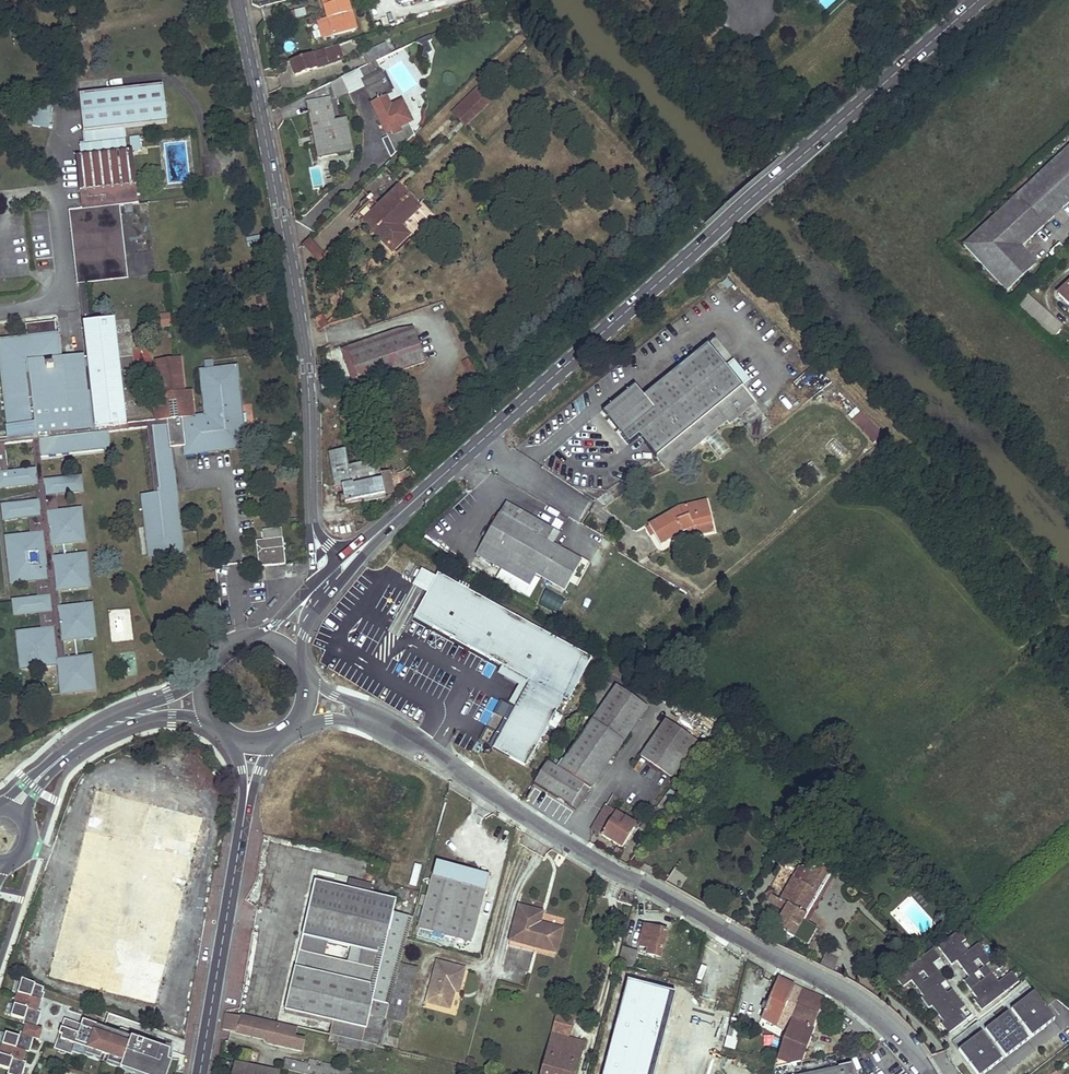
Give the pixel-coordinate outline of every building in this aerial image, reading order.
[(328,20),(311,24),(315,41),(356,30),(352,13),(348,0),(322,0),(324,8),(325,8),(328,20)] [(387,43),(363,55),(368,65),(373,63),(376,61),(392,54),(387,43)] [(339,45),(290,61),(295,76),(341,61),(338,54),(342,53),(339,45)] [(389,91),(381,73),(364,81),(373,100),(375,99),(377,102),(372,104),(382,128),(385,127),(388,134),(390,132),(391,135),(395,133),(401,147),(412,136),(407,124),(408,119),(407,114),(403,116),(398,105),(391,109),(385,97),(380,100),(379,97),(382,96),(382,94),(389,91)] [(172,124),(168,87),(85,95),(88,132),(126,129),(172,124)] [(477,91),(454,113),(459,119),(482,97),(477,91)] [(488,103),(482,97),(459,119),(465,124),(488,103)] [(329,98),(309,102),(319,153),(337,150),(338,152),(349,150),(343,121),(328,124),(325,109),(330,108),(329,98)] [(88,132),(89,142),(128,139),(126,129),(88,132)] [(395,133),(391,135),(390,132),(388,134),(385,135),(394,154),(401,147),(395,133)] [(142,137),(132,138),(134,152),(143,150),(142,137)] [(129,152),(128,139),(89,142),(84,143),(84,156),(79,157),(83,209),(73,210),(77,259),(122,255),(118,206),(139,204),(134,152),(129,152)] [(964,245),(1006,291),(1036,263),(1022,247),(1068,203),(1068,147),(964,245)] [(371,200),(356,214),(391,249),(406,235),(397,227),(416,208),(398,189),(379,208),(371,200)] [(247,247),(261,246),(259,236),(246,238),(247,247)] [(301,251),(319,265),(326,255),(309,241),(301,251)] [(124,282),(122,255),(77,259),(80,285),(85,285),(124,282)] [(1058,294),(1068,306),(1068,284),(1058,294)] [(85,285),(80,285),(86,323),(91,323),(85,285)] [(1063,326),(1032,300),(1022,311),(1053,337),(1063,326)] [(237,368),(215,371),(214,361),(205,362),(206,371),(211,420),(194,421),(193,412),(191,413),(190,404),(187,405),(186,396),(183,396),(182,389),(184,389),(181,362),(157,365),(160,391),(161,391),(162,399),(160,399),(161,407),(158,407),(159,416),(156,416),(157,422),(128,424),(117,320),(91,323),(86,323),(89,359),(90,364),(64,367),(63,361),(60,333),(58,333),(56,322),(28,326),(29,337),(0,340),(0,371),(1,371),(9,440),(0,441),(0,489),(37,485),(39,503),(3,508),(5,522),(27,520),(29,537),(7,539),(12,584),(37,582),(39,599),(14,602),(15,616),(38,614),(40,632),(18,634),(21,671),(33,669),(32,663),(44,661),(44,668),(58,666),(61,694),(94,691),(91,658),(75,659),(73,638),(86,637),(86,640),(99,638),(96,606),(58,610),(57,591),(93,587),(90,555),(77,556),(77,558),(66,560),(64,543),(76,541),(76,544),(89,543),(85,511),(61,513),(59,495),(83,492),(81,479),(45,482),(42,456),(110,449),(109,433),(145,430),(153,496),(141,497),(147,560),(178,556),(174,519),(177,519),(170,448),(183,447),(184,455),(245,449),(237,368)] [(415,330),(349,354),(359,384),(425,362),(415,330)] [(731,424),(756,403),(709,345),(645,397),(637,387),(604,413),(630,446),(640,437),(668,471),(729,422),(731,424)] [(469,383),(479,377),(467,358),(457,364),(469,383)] [(89,359),(63,361),(64,367),(90,364),(89,359)] [(329,381),(321,381),(322,391),(330,389),(329,381)] [(865,436),(874,427),(855,408),(846,417),(865,436)] [(719,434),(707,440),(716,457),(728,451),(719,434)] [(339,506),(384,498),(381,482),(351,488),(344,453),(329,456),(339,506)] [(425,472),(415,461),(412,464),(421,475),(425,472)] [(355,484),(375,479),(371,462),(352,467),(355,484)] [(402,473),(392,476),(394,487),(405,485),(402,473)] [(384,496),(393,496),(392,478),(384,478),(384,496)] [(678,508),(649,525),(661,545),(682,533),(694,528),(712,524),(707,502),(678,508)] [(560,534),(508,504),(500,516),(553,547),(560,534)] [(500,516),(499,515),(477,555),(487,560),(484,566),(488,569),(488,570),(497,575),(500,568),(529,585),(536,574),(564,591),(581,563),(553,547),(500,516)] [(712,524),(694,528),(696,536),(714,532),(712,524)] [(286,566),(282,530),(263,532),(264,543),(257,544),(260,570),(286,566)] [(419,585),(426,573),(422,571),(415,583),(419,585)] [(437,576),(435,578),(426,573),(419,585),(428,590),(413,619),(501,667),(528,682),(512,710),(490,751),(525,770),(547,729),(563,701),(569,704),(593,661),(437,576)] [(547,588),(538,603),(557,614),(566,599),(547,588)] [(559,769),(590,789),(647,708),(615,687),(559,769)] [(670,777),(695,742),(665,721),(640,755),(670,777)] [(589,792),(590,789),(559,769),(548,763),(535,784),(576,809),(587,791),(589,792)] [(666,812),(675,793),(667,789),(658,808),(666,812)] [(196,861),(205,818),(83,792),(50,943),(36,940),(28,978),(166,1008),(197,861),(196,861)] [(605,807),(591,829),(623,848),(628,840),(630,841),(638,827),(605,807)] [(489,876),(436,862),(418,928),(471,942),(489,876)] [(799,867),(792,880),(802,885),(809,873),(825,869),(831,873),(794,938),(798,941),(838,871),(826,862),(799,867)] [(417,887),(421,867),(415,866),(411,885),(417,887)] [(802,885),(792,880),(779,901),(771,897),(773,892),(769,889),(764,898),(768,900),(768,902),(784,910),(774,927),(794,938),(831,873),(825,869),(809,873),(802,885)] [(379,1045),(413,918),(394,914),(397,901),(316,882),(286,1010),(334,1021),(331,1034),(379,1045)] [(532,910),(518,907),(509,940),(534,945),(535,943),(543,945),(542,949),(555,953),(561,929),(538,923),(540,916),(531,913),(532,910)] [(668,930),(646,925),(640,945),(649,948),(648,953),(661,956),(668,930)] [(966,940),(959,931),(938,947),(952,966),(957,962),(969,977),(964,981),(977,998),(974,1000),(982,1010),(1019,982),(1012,972),(999,982),(987,966),(992,962),(978,944),(968,952),(962,944),(966,940)] [(638,952),(621,947),(617,964),(634,968),(638,952)] [(834,970),(841,953),(828,947),(821,965),(834,970)] [(933,949),(896,978),(903,987),(912,981),(924,997),(922,998),(929,1008),(932,1006),(944,1022),(941,1024),(949,1034),(968,1019),(961,1010),(966,1006),(953,990),(948,993),(941,985),(946,981),(933,964),(941,959),(933,949)] [(463,979),(466,967),(438,959),(428,1001),(452,1007),(455,996),(452,992),(453,988),(457,988),(459,978),(463,979)] [(402,962),(397,983),(413,986),(417,966),(402,962)] [(802,990),(778,977),(760,1020),(774,1028),(776,1025),(788,1030),(802,990)] [(46,988),(25,979),(18,998),(40,1006),(42,1001),(40,1000),(42,994),(44,995),(46,988)] [(413,986),(397,983),(387,1023),(403,1027),(413,986)] [(823,1000),(802,990),(788,1030),(774,1068),(800,1062),(823,1000)] [(1037,997),(1034,993),(1011,1010),(1015,1014),(1037,997)] [(1037,997),(1015,1014),(1032,1037),(1055,1020),(1037,997)] [(18,998),(12,1016),(28,1022),(25,1030),(27,1026),(37,1029),(41,1018),(36,1017),(38,1013),(40,1006),(18,998)] [(296,1029),(226,1013),(223,1029),(268,1040),(267,1042),(302,1050),(304,1040),(294,1038),(296,1029)] [(557,1013),(540,1073),(577,1073),(584,1048),(567,1044),(568,1037),(574,1017),(557,1013)] [(1011,1017),(1008,1013),(985,1030),(989,1034),(1011,1017)] [(1011,1017),(989,1034),(1006,1057),(1029,1040),(1011,1017)] [(58,1047),(73,1052),(75,1045),(123,1062),(121,1069),(134,1073),(138,1073),(139,1071),(149,1073),(167,1073),(170,1051),(154,1045),(132,1037),(131,1038),(130,1042),(95,1030),(96,1026),(97,1025),(83,1020),(81,1025),(65,1019),(59,1034),(63,1036),(58,1047)] [(131,1038),(96,1026),(95,1030),(130,1042),(131,1038)] [(22,1038),(6,1033),(1,1049),(22,1057),(24,1052),(25,1048),(30,1049),(34,1039),(38,1040),(40,1035),(34,1032),(32,1037),(24,1034),(25,1030),(22,1038)] [(985,1037),(982,1032),(959,1050),(963,1054),(985,1037)] [(362,1043),(331,1036),(329,1042),(360,1049),(362,1043)] [(586,1042),(568,1037),(567,1044),(584,1048),(586,1042)] [(963,1054),(978,1073),(984,1073),(1003,1060),(985,1037),(963,1054)] [(75,1045),(73,1052),(121,1069),(123,1062),(75,1045)] [(0,1050),(0,1067),(8,1070),(10,1071),(9,1073),(21,1073),(24,1067),(19,1066),(21,1062),(22,1057),(1,1049),(0,1050)] [(251,1051),(242,1049),(240,1058),(249,1060),(251,1051)] [(285,1060),(283,1069),(307,1073),(349,1073),(350,1070),(321,1064),(320,1067),(315,1065),(316,1059),(309,1058),(307,1065),(285,1060)] [(235,1062),(232,1073),(279,1073),(279,1072),(235,1062)] [(812,1073),(854,1073),(852,1065),(812,1073)]
